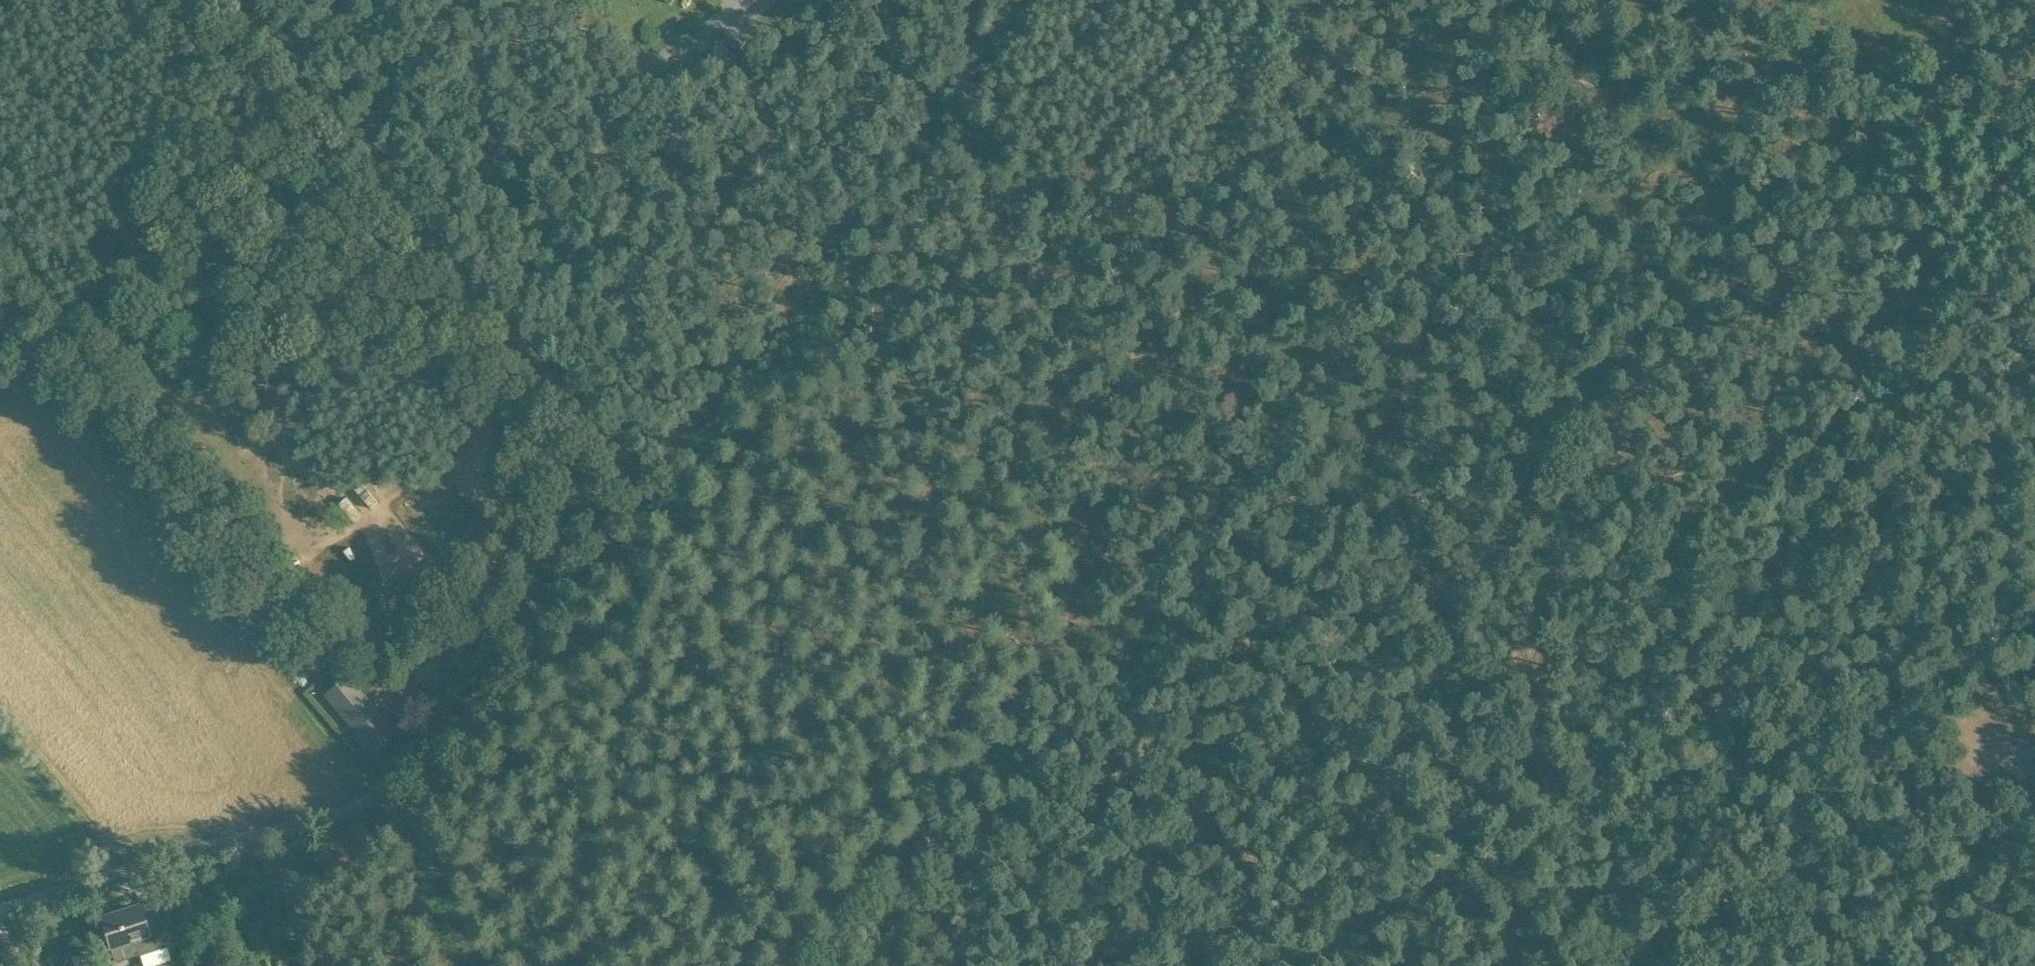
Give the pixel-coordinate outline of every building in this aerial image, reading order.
[(728,30),(720,41),(738,53),(746,40),(728,30)] [(2023,673),(2034,681),(2034,653),(2023,673)] [(361,664),(349,673),(356,681),(367,671),(361,664)] [(376,752),(398,733),(349,676),(327,694),(376,752)] [(144,921),(138,904),(99,917),(109,947),(110,947),(114,958),(119,961),(168,945),(158,916),(144,921)]
